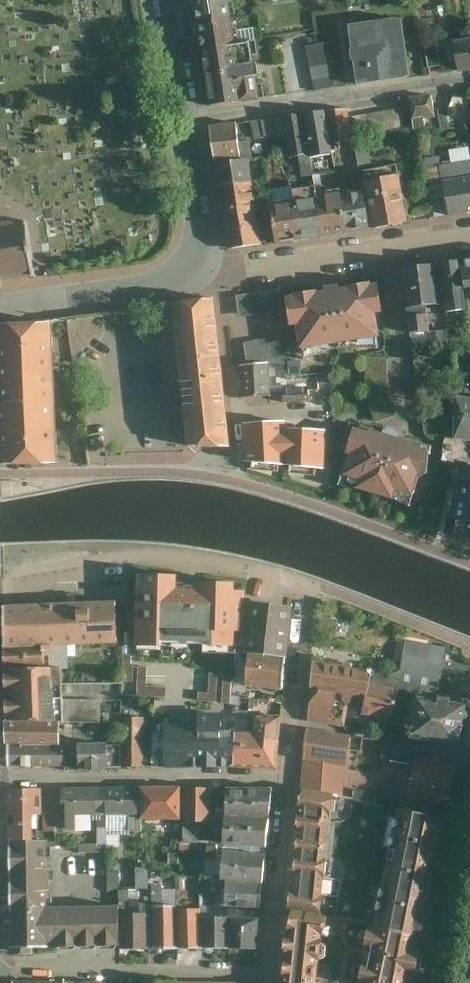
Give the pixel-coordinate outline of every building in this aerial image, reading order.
[(201,28),(236,22),(233,0),(200,0),(196,1),(201,28)] [(401,21),(348,28),(357,85),(409,77),(401,21)] [(201,28),(205,55),(241,49),(236,22),(201,28)] [(432,44),(437,66),(448,64),(444,42),(432,44)] [(329,43),(308,47),(317,92),(338,87),(329,43)] [(458,46),(463,71),(469,70),(469,44),(458,46)] [(241,49),(205,55),(214,109),(264,101),(256,47),(241,49)] [(418,125),(440,122),(436,99),(415,103),(418,125)] [(452,109),(441,111),(445,133),(455,131),(452,109)] [(353,112),(332,115),(337,147),(358,144),(353,112)] [(332,115),(306,119),(311,157),(312,163),(339,159),(337,147),(332,115)] [(306,119),(286,122),(291,160),(311,157),(306,119)] [(212,130),(217,167),(248,163),(242,125),(212,130)] [(217,167),(220,190),(256,185),(259,185),(256,161),(248,163),(217,167)] [(451,216),(469,213),(469,163),(443,167),(451,216)] [(373,194),(378,228),(411,223),(405,183),(372,187),(373,194)] [(220,190),(223,209),(259,204),(256,185),(220,190)] [(353,231),(378,228),(373,194),(348,197),(353,231)] [(328,235),(353,231),(348,197),(323,201),(328,235)] [(303,238),(328,235),(323,201),(298,205),(303,238)] [(36,286),(29,222),(0,203),(0,291),(36,286)] [(223,209),(226,229),(262,223),(259,204),(223,209)] [(278,242),(303,238),(298,205),(273,208),(278,242)] [(226,229),(228,248),(265,243),(262,223),(226,229)] [(468,262),(442,265),(448,314),(469,312),(469,306),(469,298),(469,274),(468,262)] [(443,313),(437,265),(405,269),(410,316),(443,313)] [(284,293),(239,298),(242,320),(291,313),(294,335),(305,333),(307,355),(388,344),(386,321),(390,320),(385,291),(379,290),(285,303),(284,293)] [(171,302),(180,379),(226,373),(217,297),(171,302)] [(434,320),(411,322),(412,337),(435,335),(434,320)] [(56,463),(51,321),(0,325),(0,464),(56,463)] [(282,339),(247,344),(249,365),(243,366),(245,400),(275,398),(273,366),(287,364),(282,339)] [(391,376),(391,361),(369,359),(368,372),(368,382),(369,394),(371,403),(374,414),(379,425),(400,418),(395,406),(393,396),(392,387),(391,376)] [(236,453),(226,373),(180,379),(190,459),(236,453)] [(332,374),(311,375),(312,388),(285,390),(286,402),(335,401),(332,374)] [(462,397),(456,444),(469,445),(469,398),(462,397)] [(297,419),(246,421),(250,473),(299,470),(298,431),(297,419)] [(333,468),(332,431),(298,431),(299,470),(333,468)] [(435,455),(358,432),(341,489),(417,512),(435,455)] [(465,466),(453,519),(469,524),(469,467),(465,466)] [(176,582),(137,580),(137,597),(140,597),(138,655),(161,655),(161,649),(204,650),(204,658),(236,658),(236,652),(242,604),(244,596),(235,596),(234,588),(203,587),(203,591),(176,591),(176,582)] [(287,656),(291,609),(242,604),(236,652),(244,652),(287,656)] [(67,644),(115,644),(114,606),(4,608),(4,645),(67,644)] [(445,644),(405,636),(396,680),(401,681),(399,690),(410,692),(412,686),(435,691),(445,644)] [(67,644),(4,645),(5,665),(40,665),(40,656),(45,656),(46,665),(57,664),(68,664),(67,644)] [(284,689),(287,656),(244,652),(241,685),(284,689)] [(317,660),(309,720),(389,732),(396,685),(366,680),(368,667),(317,660)] [(58,703),(57,664),(46,665),(40,665),(5,665),(6,724),(58,723),(100,722),(99,703),(58,703)] [(464,699),(414,689),(405,732),(455,742),(464,699)] [(199,720),(165,720),(166,766),(233,766),(235,730),(223,730),(223,707),(199,707),(199,720)] [(276,767),(281,716),(254,714),(252,731),(235,730),(233,766),(276,767)] [(146,769),(145,720),(125,720),(125,770),(146,769)] [(58,723),(6,724),(6,746),(58,745),(58,723)] [(350,733),(309,728),(304,759),(329,763),(345,765),(350,733)] [(410,743),(384,739),(381,759),(407,762),(410,743)] [(121,770),(121,744),(106,744),(106,741),(73,741),(73,756),(67,756),(67,770),(121,770)] [(6,772),(62,771),(62,745),(58,745),(6,746),(6,772)] [(329,763),(304,759),(301,787),(340,792),(343,776),(327,774),(329,763)] [(415,759),(406,798),(446,807),(455,768),(415,759)] [(139,784),(100,785),(100,813),(128,813),(128,829),(139,829),(139,816),(139,784)] [(177,784),(139,784),(139,816),(178,816),(177,784)] [(100,785),(61,786),(61,827),(72,827),(72,813),(100,813),(100,785)] [(209,785),(182,785),(182,841),(196,840),(197,821),(209,821),(209,785)] [(8,839),(31,839),(31,828),(36,828),(35,813),(40,813),(40,788),(7,788),(8,839)] [(271,817),(274,792),(224,788),(222,813),(271,817)] [(292,905),(320,911),(332,793),(301,789),(292,905)] [(432,881),(445,818),(397,808),(384,871),(432,881)] [(268,847),(271,817),(222,813),(220,844),(268,847)] [(119,945),(118,915),(117,904),(49,906),(46,838),(31,839),(8,839),(12,952),(31,952),(31,947),(47,947),(47,943),(55,943),(55,946),(119,945)] [(264,883),(268,847),(220,844),(207,842),(203,877),(223,879),(264,883)] [(432,881),(384,871),(372,923),(421,934),(432,881)] [(261,907),(264,883),(223,879),(220,904),(261,907)] [(175,947),(175,910),(175,904),(150,905),(150,915),(151,948),(175,947)] [(282,982),(321,982),(322,982),(317,981),(326,914),(291,909),(282,982)] [(175,947),(200,947),(199,916),(199,910),(175,910),(175,947)] [(119,948),(151,948),(150,915),(118,915),(119,945),(119,948)] [(200,947),(226,949),(228,917),(199,916),(200,947)] [(258,949),(260,920),(228,917),(226,949),(258,949)] [(372,923),(360,982),(410,982),(421,934),(372,923)]
